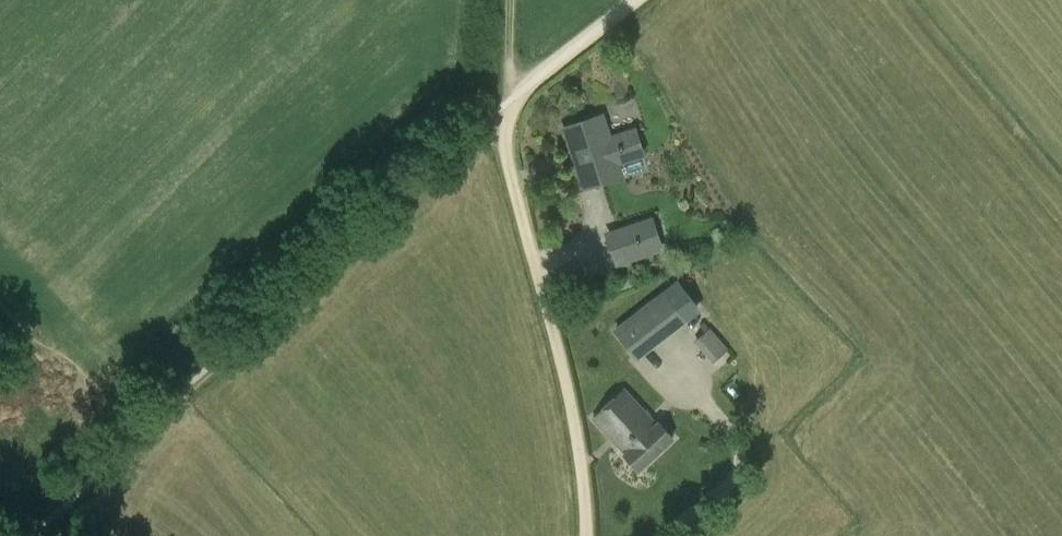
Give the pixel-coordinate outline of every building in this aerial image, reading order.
[(643,154),(635,130),(609,139),(602,117),(565,129),(584,187),(621,174),(617,163),(643,154)] [(637,240),(613,248),(618,264),(661,249),(651,219),(632,226),(637,240)] [(613,329),(638,361),(688,322),(664,290),(613,329)] [(710,327),(699,337),(718,357),(729,348),(710,327)] [(656,427),(623,392),(595,418),(628,453),(626,456),(638,468),(671,437),(659,425),(656,427)]
